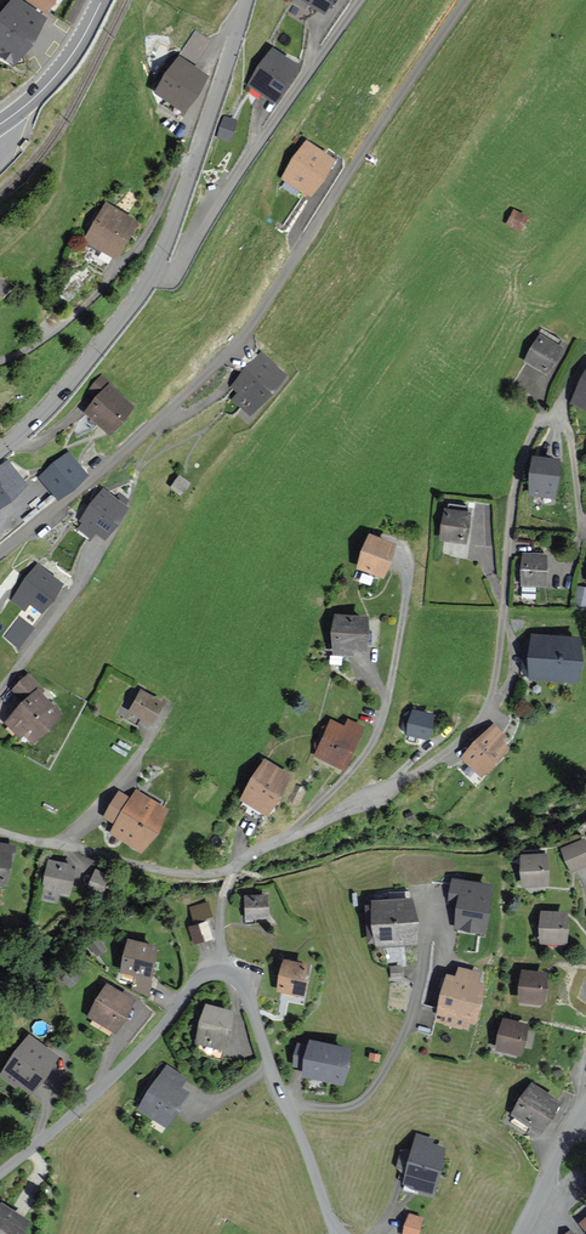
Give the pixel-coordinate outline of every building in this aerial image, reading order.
[(44,18),(18,0),(12,0),(0,18),(0,54),(13,63),(44,18)] [(46,12),(55,0),(28,0),(46,12)] [(324,11),(330,0),(306,0),(324,11)] [(298,67),(274,50),(251,84),(276,101),(298,67)] [(206,75),(180,58),(157,92),(183,110),(206,75)] [(235,120),(224,117),(218,137),(230,141),(235,120)] [(306,142),(283,178),(310,195),(333,159),(306,142)] [(119,212),(107,205),(97,222),(87,240),(116,257),(136,221),(119,212)] [(526,216),(515,210),(508,224),(520,230),(526,216)] [(559,339),(542,330),(525,361),(547,373),(560,348),(556,345),(559,339)] [(285,376),(262,354),(233,386),(239,392),(233,399),(250,414),(285,376)] [(572,402),(585,409),(585,374),(572,402)] [(101,378),(88,392),(96,399),(85,412),(108,432),(119,420),(132,406),(109,385),(101,378)] [(85,475),(69,454),(41,477),(57,497),(85,475)] [(558,461),(533,458),(530,494),(555,496),(558,461)] [(7,464),(0,470),(0,505),(24,485),(15,474),(7,464)] [(189,484),(180,477),(172,487),(180,494),(189,484)] [(103,490),(80,520),(84,523),(80,529),(91,537),(97,530),(105,536),(126,507),(103,490)] [(469,512),(445,509),(441,539),(465,542),(469,512)] [(395,544),(369,536),(359,567),(384,576),(395,544)] [(546,555),(523,554),(522,585),(545,586),(546,555)] [(38,567),(12,600),(25,610),(30,603),(41,611),(61,584),(38,567)] [(578,588),(575,607),(585,608),(585,589),(578,588)] [(366,617),(336,616),(334,655),(352,655),(352,649),(365,650),(366,617)] [(17,617),(10,626),(17,631),(12,638),(20,644),(32,628),(17,617)] [(580,639),(532,638),(530,676),(578,678),(580,639)] [(32,744),(60,712),(40,696),(44,691),(26,676),(13,691),(24,701),(21,705),(6,722),(32,744)] [(163,704),(141,692),(131,710),(152,722),(163,704)] [(432,715),(413,711),(409,734),(427,738),(432,715)] [(345,728),(332,722),(316,755),(344,768),(363,728),(348,721),(345,728)] [(504,737),(493,726),(463,757),(482,776),(508,749),(500,741),(504,737)] [(289,776),(264,761),(242,799),(267,814),(289,776)] [(119,793),(105,818),(118,825),(113,833),(142,851),(166,812),(136,795),(132,801),(119,793)] [(584,839),(560,849),(570,874),(585,868),(585,843),(584,839)] [(0,844),(0,883),(6,884),(12,853),(15,854),(16,847),(0,844)] [(546,855),(521,856),(522,888),(548,887),(546,855)] [(75,867),(49,861),(41,899),(59,903),(61,894),(68,895),(75,867)] [(96,867),(90,884),(107,889),(112,872),(96,867)] [(454,881),(451,900),(459,902),(455,927),(484,931),(490,886),(454,881)] [(267,895),(245,897),(247,921),(269,919),(267,895)] [(412,899),(374,902),(378,946),(415,943),(412,899)] [(190,903),(191,918),(213,916),(211,900),(190,903)] [(567,914),(543,913),(542,942),(566,943),(567,914)] [(188,923),(193,941),(215,935),(210,917),(188,923)] [(155,947),(129,941),(122,972),(148,978),(155,947)] [(309,966),(285,961),(279,991),(303,996),(309,966)] [(476,984),(479,974),(461,968),(458,979),(449,976),(436,1020),(462,1028),(464,1019),(473,1022),(483,987),(476,984)] [(546,974),(523,972),(519,1000),(543,1003),(546,974)] [(133,1000),(107,986),(89,1016),(115,1031),(133,1000)] [(212,1008),(206,1006),(197,1042),(222,1048),(232,1013),(212,1008)] [(526,1026),(503,1021),(497,1050),(520,1055),(526,1026)] [(56,1057),(29,1037),(2,1075),(18,1086),(20,1083),(31,1091),(56,1057)] [(343,1083),(349,1050),(310,1042),(309,1048),(298,1046),(294,1067),(305,1069),(304,1076),(343,1083)] [(184,1079),(166,1067),(139,1107),(166,1125),(187,1094),(178,1089),(184,1079)] [(556,1101),(532,1087),(514,1115),(538,1130),(556,1101)] [(431,1140),(418,1136),(404,1184),(432,1192),(444,1150),(429,1146),(431,1140)] [(1,1205),(0,1207),(0,1233),(20,1233),(28,1221),(1,1205)] [(410,1215),(405,1233),(416,1233),(420,1218),(410,1215)]
